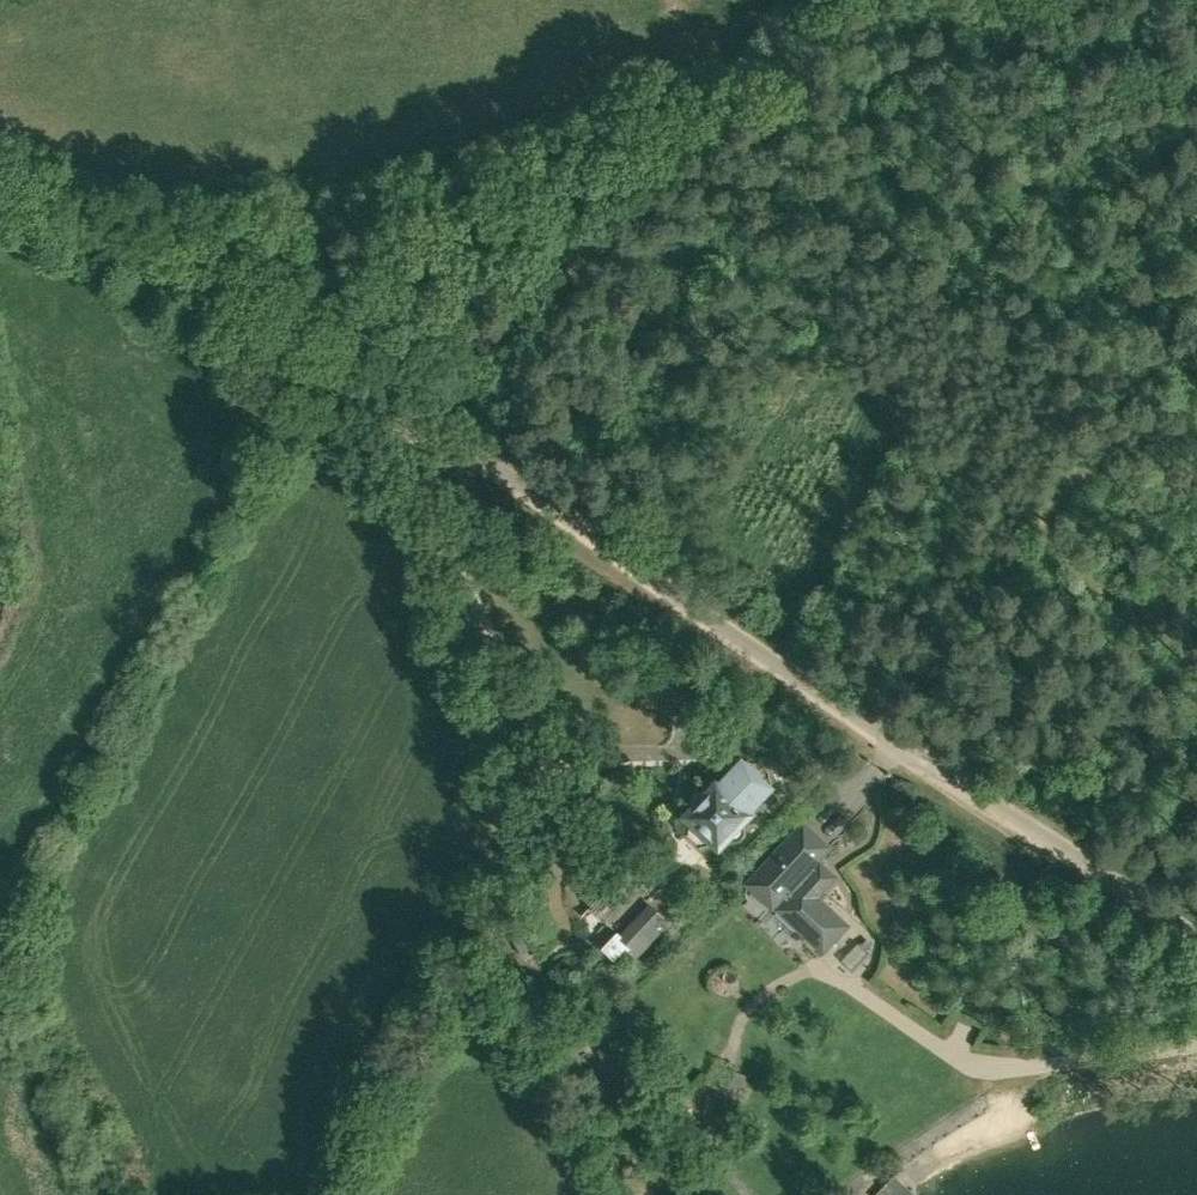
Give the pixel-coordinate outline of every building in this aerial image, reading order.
[(769,806),(732,767),(691,806),(729,845),(769,806)] [(783,906),(840,845),(812,819),(755,881),(783,906)] [(629,939),(651,959),(685,921),(663,901),(629,939)] [(522,924),(513,928),(524,953),(533,949),(522,924)] [(880,1192),(884,1194),(913,1194),(916,1191),(894,1174),(880,1192)]
